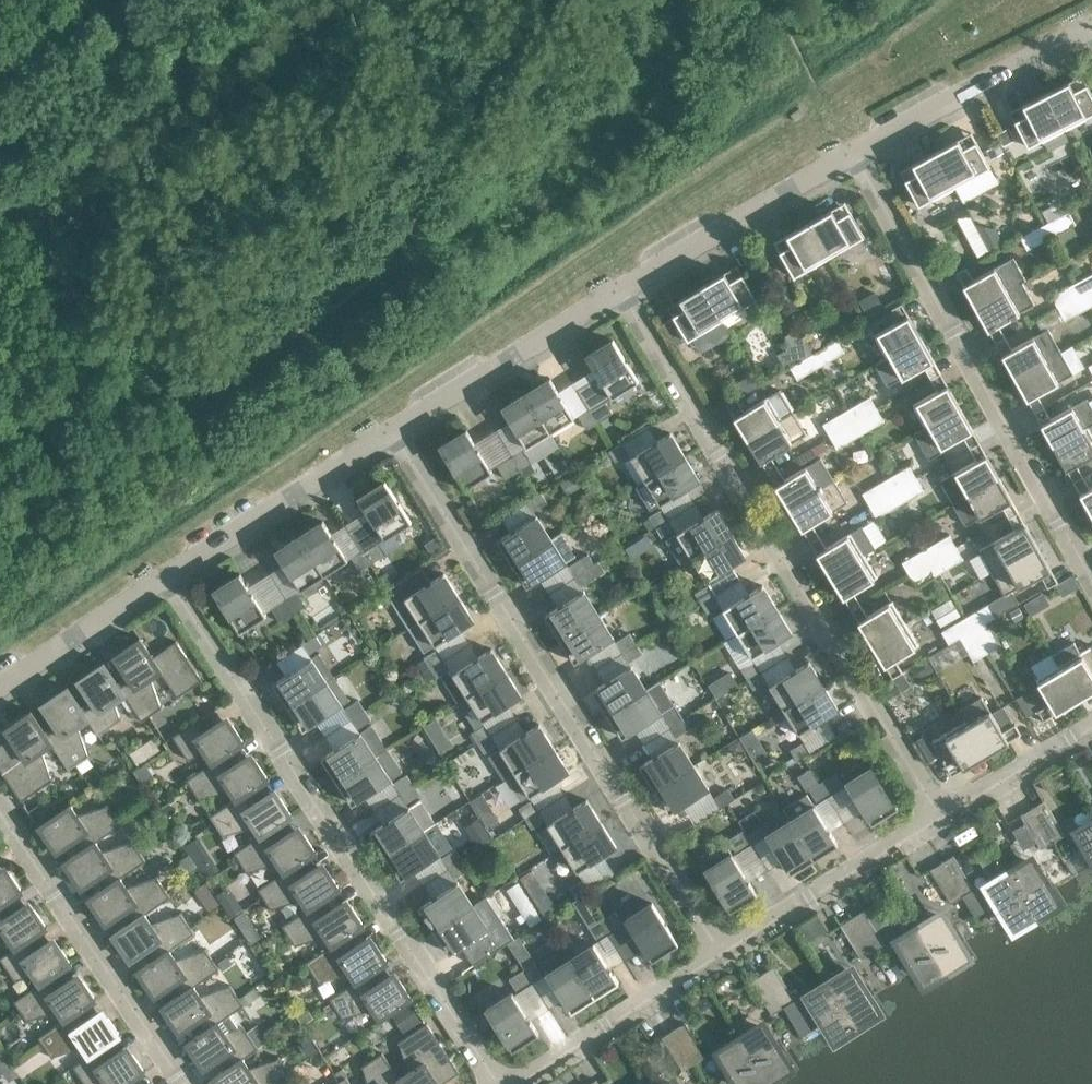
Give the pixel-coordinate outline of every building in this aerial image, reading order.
[(1046,93),(1064,129),(1091,114),(1091,94),(1086,82),(1085,83),(1086,85),(1074,91),(1069,82),(1046,93)] [(1064,129),(1046,93),(1023,105),(1028,115),(1016,121),(1015,119),(1014,119),(1028,147),(1064,129)] [(795,122),(805,115),(800,107),(790,114),(795,122)] [(1003,146),(1015,139),(1008,127),(997,133),(1003,146)] [(958,140),(936,152),(955,187),(963,202),(998,183),(990,167),(975,140),(974,140),(975,142),(963,149),(958,140)] [(999,143),(987,150),(991,158),(1003,152),(999,143)] [(905,178),(904,178),(919,206),(955,187),(936,152),(913,164),(918,173),(906,180),(905,178)] [(1052,205),(1040,211),(1047,223),(1058,217),(1052,205)] [(832,210),(810,223),(829,257),(864,237),(849,209),(848,210),(849,212),(837,219),(832,210)] [(1069,211),(1045,224),(1051,237),(1076,224),(1069,211)] [(829,257),(810,223),(787,235),(792,244),(781,251),(780,249),(779,250),(794,277),(829,257)] [(1051,237),(1045,224),(1020,237),(1027,250),(1051,237)] [(976,225),(990,252),(1003,245),(995,230),(976,225)] [(976,257),(987,251),(979,236),(968,242),(976,257)] [(976,308),(1022,282),(1026,280),(1013,257),(964,285),(976,308)] [(725,273),(702,286),(723,320),(757,299),(741,272),(740,273),(741,275),(730,282),(725,273)] [(1075,282),(1082,295),(1091,290),(1091,274),(1075,282)] [(1035,305),(1022,282),(976,308),(989,330),(1035,305)] [(1082,295),(1075,282),(1051,295),(1058,308),(1082,295)] [(723,320),(702,286),(680,299),(686,308),(674,315),(673,313),(672,314),(674,317),(687,339),(688,341),(723,320)] [(1082,295),(1089,307),(1091,306),(1091,290),(1082,295)] [(876,292),(860,301),(869,317),(885,308),(876,292)] [(1089,307),(1082,295),(1058,308),(1064,320),(1089,307)] [(874,335),(887,358),(921,338),(909,316),(874,335)] [(674,348),(687,339),(674,317),(661,326),(674,348)] [(790,347),(776,356),(785,370),(813,354),(798,329),(784,337),(790,347)] [(1002,355),(1015,377),(1061,352),(1048,329),(1002,355)] [(921,338),(887,358),(875,364),(888,387),(934,361),(921,338)] [(604,373),(577,389),(588,408),(597,422),(603,418),(606,423),(614,418),(611,414),(612,413),(605,402),(639,381),(613,340),(586,356),(594,369),(600,366),(604,373)] [(838,340),(814,353),(821,366),(845,352),(838,340)] [(1074,374),(1061,352),(1015,377),(1028,400),(1074,374)] [(821,366),(814,353),(790,367),(798,380),(821,366)] [(550,378),(526,393),(551,432),(575,418),(562,397),(558,399),(555,393),(558,391),(550,378)] [(913,405),(926,427),(960,408),(948,385),(913,405)] [(752,390),(728,406),(748,439),(782,419),(793,412),(780,390),(768,397),(760,402),(752,390)] [(526,393),(503,408),(511,421),(514,419),(517,424),(514,426),(527,447),(551,432),(526,393)] [(870,397),(847,411),(854,423),(877,409),(870,397)] [(1041,424),(1054,447),(1088,427),(1091,426),(1091,399),(1089,401),(1088,398),(1076,405),(1041,424)] [(588,408),(578,415),(586,429),(597,422),(588,408)] [(960,408),(926,427),(914,434),(929,460),(944,451),(942,448),(973,430),(960,408)] [(884,421),(877,409),(854,423),(861,435),(884,421)] [(854,423),(847,411),(823,424),(830,437),(854,423)] [(782,419),(748,439),(761,461),(807,434),(793,412),(782,419)] [(861,435),(854,423),(830,437),(837,449),(861,435)] [(1054,447),(1067,469),(1091,455),(1091,434),(1088,427),(1054,447)] [(492,472),(479,450),(474,453),(469,446),(475,443),(467,430),(440,447),(466,488),(492,472)] [(631,456),(645,479),(645,480),(685,456),(670,432),(657,440),(659,443),(654,447),(652,443),(631,456)] [(615,461),(629,452),(623,441),(608,450),(615,461)] [(523,449),(512,455),(521,470),(532,463),(523,449)] [(521,470),(512,455),(497,465),(506,479),(521,470)] [(941,481),(953,503),(999,477),(986,455),(941,481)] [(699,480),(685,456),(645,480),(645,479),(635,485),(650,510),(680,491),(678,488),(684,485),(686,488),(699,480)] [(823,457),(810,465),(776,485),(789,507),(836,479),(823,457)] [(910,466),(887,480),(894,492),(917,479),(910,466)] [(580,488),(573,476),(561,484),(568,496),(580,488)] [(1012,500),(999,477),(953,503),(966,526),(1012,500)] [(850,501),(836,479),(789,507),(803,529),(850,501)] [(924,491),(917,479),(894,492),(901,505),(924,491)] [(894,492),(887,480),(863,493),(870,506),(894,492)] [(377,514),(372,517),(350,531),(362,550),(371,564),(386,555),(379,543),(412,522),(386,481),(360,498),(367,511),(373,507),(377,514)] [(1080,494),(1091,515),(1091,487),(1080,494)] [(527,501),(533,511),(547,502),(541,492),(527,501)] [(901,505),(894,492),(870,506),(877,518),(901,505)] [(648,516),(655,527),(669,518),(663,507),(648,516)] [(680,563),(691,557),(731,533),(717,509),(704,517),(706,520),(700,523),(698,520),(666,539),(680,563)] [(497,539),(512,563),(551,538),(536,514),(516,528),(518,531),(512,534),(510,531),(497,539)] [(675,528),(669,518),(655,527),(661,537),(675,528)] [(323,521),(300,536),(325,575),(348,560),(335,539),(332,541),(328,536),(331,534),(323,521)] [(864,525),(851,533),(817,553),(831,576),(864,555),(878,547),(864,525)] [(1025,525),(991,544),(979,550),(992,573),(1038,547),(1025,525)] [(746,556),(731,533),(691,557),(706,580),(727,568),(725,564),(730,561),(732,564),(746,556)] [(950,535),(926,549),(933,561),(957,548),(950,535)] [(325,575),(300,536),(276,551),(284,564),(288,562),(291,567),(288,570),(301,590),(325,575)] [(566,562),(551,538),(512,563),(527,586),(540,578),(538,575),(543,571),(545,575),(566,562)] [(1051,570),(1038,547),(992,573),(1005,595),(1012,591),(1051,570)] [(964,560),(957,548),(933,561),(940,574),(964,560)] [(933,561),(926,549),(902,563),(909,575),(933,561)] [(371,564),(362,550),(351,557),(360,571),(371,564)] [(878,577),(864,555),(831,576),(844,598),(878,577)] [(568,566),(574,576),(588,568),(582,557),(568,566)] [(940,574),(933,561),(909,575),(917,587),(940,574)] [(595,578),(588,568),(574,576),(581,587),(595,578)] [(428,588),(426,585),(405,598),(420,622),(459,597),(444,573),(431,582),(433,585),(428,588)] [(267,615),(253,594),(248,597),(243,590),(248,587),(240,574),(214,591),(240,632),(267,615)] [(660,580),(650,586),(656,595),(665,589),(660,580)] [(695,593),(701,603),(715,594),(709,584),(695,593)] [(723,609),(738,633),(777,609),(763,585),(750,593),(752,597),(746,600),(744,597),(723,609)] [(545,615),(560,639),(599,614),(584,590),(563,603),(565,607),(560,610),(558,607),(545,615)] [(1019,603),(1012,591),(1005,595),(989,604),(996,616),(1019,603)] [(306,606),(297,592),(286,599),(296,613),(306,606)] [(722,605),(715,594),(701,603),(708,614),(722,605)] [(1038,595),(1035,596),(1024,603),(1030,614),(1045,606),(1038,595)] [(474,621),(459,597),(420,622),(409,629),(424,652),(456,632),(454,629),(459,626),(461,629),(474,621)] [(296,613),(286,599),(271,608),(280,623),(296,613)] [(859,622),(872,644),(906,623),(892,601),(859,622)] [(961,617),(952,601),(934,611),(943,627),(961,617)] [(996,616),(989,604),(965,618),(972,630),(985,623),(996,616)] [(1020,605),(1009,612),(1016,623),(1027,616),(1020,605)] [(792,633),(777,609),(738,633),(752,657),(773,644),(771,641),(777,638),(779,641),(792,633)] [(1004,612),(989,621),(996,633),(1011,624),(1004,612)] [(614,638),(599,614),(560,639),(575,662),(588,654),(585,651),(591,647),(593,651),(614,638)] [(972,630),(965,618),(942,631),(949,644),(960,637),(972,630)] [(919,645),(906,623),(872,644),(885,666),(919,645)] [(985,623),(972,630),(986,654),(998,647),(985,623)] [(986,654),(972,630),(960,637),(974,661),(986,654)] [(615,642),(622,652),(636,643),(630,633),(615,642)] [(302,644),(309,654),(323,645),(316,635),(302,644)] [(140,640),(122,652),(115,657),(131,681),(121,687),(120,688),(125,695),(124,696),(141,722),(162,708),(161,706),(160,707),(151,678),(160,672),(177,697),(202,681),(176,641),(153,657),(140,638),(139,639),(140,640)] [(1058,666),(1078,700),(1091,692),(1091,646),(1080,653),(1074,642),(1052,655),(1058,666)] [(643,654),(636,643),(622,652),(629,663),(643,654)] [(444,659),(438,649),(424,658),(430,668),(444,659)] [(492,649),(479,657),(481,660),(475,664),(473,660),(453,673),(468,697),(507,672),(492,649)] [(273,683),(288,706),(334,676),(319,653),(291,671),(293,674),(288,678),(286,675),(273,683)] [(926,658),(909,668),(914,676),(921,678),(933,671),(926,658)] [(451,669),(444,659),(430,668),(437,678),(451,669)] [(741,669),(747,680),(762,671),(756,661),(741,669)] [(103,664),(86,676),(78,681),(94,705),(84,712),(88,719),(88,720),(98,736),(122,720),(121,719),(120,719),(114,702),(124,696),(125,695),(120,688),(121,687),(104,662),(103,663),(103,664)] [(770,686),(784,710),(824,686),(809,662),(796,670),(798,673),(793,676),(791,673),(770,686)] [(593,691),(607,714),(647,690),(632,666),(611,679),(613,682),(608,686),(605,682),(593,691)] [(1078,700),(1058,666),(1036,679),(1056,713),(1078,700)] [(730,671),(709,684),(716,696),(737,683),(730,671)] [(768,681),(762,671),(747,680),(754,690),(768,681)] [(522,696),(507,672),(468,697),(482,721),(503,708),(501,704),(507,701),(509,704),(522,696)] [(350,700),(334,676),(288,706),(304,730),(316,722),(314,718),(320,715),(322,718),(350,700)] [(658,683),(647,690),(607,714),(622,738),(635,730),(633,726),(639,723),(641,726),(673,706),(658,683)] [(900,694),(894,683),(881,691),(887,701),(900,694)] [(838,710),(824,686),(784,710),(799,734),(820,721),(818,718),(823,714),(825,718),(838,710)] [(67,688),(50,700),(42,705),(58,729),(48,736),(47,736),(52,744),(51,744),(68,770),(89,756),(88,755),(78,726),(88,720),(88,719),(84,712),(68,687),(66,687),(67,688)] [(960,710),(966,721),(986,755),(1008,741),(982,697),(960,710)] [(344,708),(351,719),(365,710),(358,699),(344,708)] [(206,752),(212,763),(213,763),(221,758),(246,743),(245,741),(244,742),(227,717),(204,732),(197,722),(222,706),(221,705),(163,743),(176,764),(177,763),(177,762),(206,752)] [(663,717),(670,728),(684,719),(677,709),(663,717)] [(372,720),(365,710),(351,719),(357,729),(372,720)] [(13,724),(6,729),(11,737),(0,745),(0,769),(22,801),(53,780),(52,779),(51,780),(42,750),(51,744),(52,744),(47,736),(48,736),(31,711),(30,712),(31,713),(13,724)] [(691,729),(684,719),(670,728),(676,738),(691,729)] [(986,755),(966,721),(931,741),(942,759),(947,768),(948,768),(947,766),(959,759),(964,768),(986,755)] [(492,734),(485,724),(471,733),(478,743),(492,734)] [(539,724),(526,732),(529,736),(523,739),(521,736),(489,756),(504,779),(505,779),(554,748),(539,724)] [(371,725),(360,732),(340,746),(342,749),(337,752),(334,749),(322,757),(337,781),(387,748),(371,725)] [(498,745),(492,734),(478,743),(484,754),(498,745)] [(927,768),(942,759),(931,741),(927,735),(912,744),(927,768)] [(149,756),(161,747),(153,736),(141,744),(149,756)] [(640,766),(655,790),(694,765),(679,742),(659,755),(661,758),(655,762),(653,758),(640,766)] [(797,761),(810,753),(804,742),(790,750),(797,761)] [(749,752),(759,768),(771,760),(761,745),(749,752)] [(402,772),(387,748),(337,781),(352,804),(365,796),(363,793),(368,789),(371,793),(391,779),(402,772)] [(569,771),(554,748),(505,779),(520,803),(551,783),(549,780),(554,776),(556,780),(569,771)] [(268,779),(251,753),(228,769),(221,758),(213,763),(212,763),(186,780),(200,801),(201,800),(201,799),(229,789),(236,799),(237,800),(245,794),(245,795),(270,779),(269,778),(268,779)] [(841,775),(859,804),(865,801),(869,808),(864,811),(872,824),(898,807),(887,789),(886,788),(885,787),(883,787),(884,784),(868,758),(841,775)] [(709,789),(694,765),(655,790),(670,814),(683,806),(681,802),(686,799),(689,802),(709,789)] [(96,767),(85,775),(93,787),(105,779),(96,767)] [(835,773),(820,783),(829,797),(844,787),(835,773)] [(407,774),(393,783),(400,793),(414,784),(407,774)] [(829,797),(820,783),(809,789),(818,804),(829,797)] [(421,795),(414,784),(400,793),(406,804),(421,795)] [(714,798),(720,808),(735,800),(728,789),(714,798)] [(292,815),(275,790),(252,805),(245,795),(245,794),(237,800),(236,799),(210,816),(224,837),(225,836),(253,825),(260,836),(261,836),(269,831),(269,832),(294,816),(293,814),(292,815)] [(40,827),(51,844),(57,852),(80,836),(87,847),(95,842),(121,825),(107,804),(106,805),(106,806),(78,816),(71,806),(86,796),(86,794),(38,827),(39,828),(40,827)] [(783,809),(790,820),(815,859),(838,844),(830,831),(827,834),(823,828),(827,826),(807,794),(783,809)] [(587,799),(574,807),(576,811),(570,814),(568,811),(547,824),(562,848),(602,823),(587,799)] [(420,800),(409,807),(389,820),(391,824),(386,827),(384,824),(371,832),(386,856),(425,830),(436,823),(420,800)] [(539,810),(533,800),(519,808),(525,818),(539,810)] [(1044,801),(1032,808),(1053,842),(1064,835),(1044,801)] [(168,817),(175,812),(169,803),(162,808),(168,817)] [(1053,842),(1032,808),(1021,815),(1041,848),(1053,842)] [(546,820),(539,810),(525,818),(531,829),(546,820)] [(744,830),(753,844),(767,835),(766,834),(751,810),(737,819),(744,830)] [(815,859),(790,820),(766,834),(767,835),(779,855),(783,853),(786,859),(783,861),(791,874),(815,859)] [(1091,821),(1083,826),(1088,834),(1080,838),(1085,846),(1084,847),(1091,859),(1091,820),(1091,821)] [(616,846),(602,823),(562,848),(577,871),(598,858),(596,855),(601,851),(603,855),(616,846)] [(315,852),(299,826),(276,842),(269,832),(269,831),(261,836),(260,836),(234,853),(248,874),(249,873),(249,872),(277,862),(284,872),(285,873),(293,868),(317,852),(317,851),(315,852)] [(478,847),(491,838),(486,829),(472,838),(478,847)] [(440,854),(425,830),(386,856),(401,879),(414,871),(412,868),(417,864),(420,867),(440,854)] [(753,844),(744,830),(728,839),(737,854),(753,844)] [(198,837),(185,846),(206,877),(219,869),(198,837)] [(103,853),(95,842),(87,847),(63,863),(63,864),(64,863),(81,888),(104,873),(111,883),(112,883),(120,878),(146,861),(132,840),(130,841),(131,842),(103,853)] [(159,852),(154,845),(143,852),(148,859),(159,852)] [(757,894),(749,881),(744,885),(740,878),(745,875),(728,847),(702,864),(716,888),(719,889),(719,890),(719,892),(720,893),(731,911),(757,894)] [(456,849),(442,858),(448,868),(462,859),(456,849)] [(995,849),(979,858),(989,875),(1005,866),(995,849)] [(954,856),(942,863),(963,896),(974,889),(954,856)] [(469,869),(462,859),(448,868),(455,878),(469,869)] [(1016,866),(1008,870),(1037,918),(1045,913),(1044,913),(1052,908),(1048,900),(1055,895),(1051,888),(1051,887),(1042,872),(1041,872),(1037,864),(1029,869),(1024,861),(1016,866)] [(339,888),(323,863),(300,878),(293,868),(285,873),(284,872),(258,889),(272,910),(273,909),(301,898),(308,909),(317,904),(317,905),(341,889),(341,888),(339,888)] [(963,896),(942,863),(931,870),(951,903),(963,896)] [(24,891),(23,890),(22,891),(5,866),(0,869),(0,907),(24,891)] [(1037,918),(1008,870),(1001,875),(993,880),(998,888),(990,893),(995,900),(994,901),(1004,916),(1009,924),(1017,919),(1021,927),(1029,922),(1037,918)] [(127,889),(120,878),(112,883),(111,883),(87,899),(88,900),(89,899),(106,924),(129,909),(136,919),(144,914),(145,915),(170,897),(156,876),(155,877),(156,878),(127,889)] [(590,891),(584,880),(570,889),(576,900),(590,891)] [(458,881),(458,882),(438,895),(440,898),(434,902),(432,898),(419,907),(435,930),(473,905),(458,881)] [(536,900),(544,914),(556,906),(547,893),(536,900)] [(203,902),(209,910),(219,903),(213,895),(203,902)] [(224,905),(232,917),(244,908),(237,897),(224,905)] [(363,925),(347,900),(324,915),(317,905),(317,904),(308,909),(282,926),(296,947),(297,946),(296,945),(325,935),(332,945),(332,946),(340,941),(341,941),(365,925),(364,924),(363,925)] [(29,902),(6,917),(0,908),(0,941),(8,937),(15,948),(16,948),(24,943),(48,927),(47,926),(46,927),(29,902)] [(652,903),(626,920),(622,922),(615,911),(599,920),(608,935),(621,954),(645,938),(649,945),(644,948),(652,961),(678,944),(667,926),(666,925),(665,924),(663,924),(664,921),(652,903)] [(863,911),(852,918),(873,951),(884,944),(882,941),(895,933),(876,903),(863,911)] [(489,928),(473,905),(435,930),(450,953),(463,945),(461,942),(466,938),(468,942),(489,928)] [(245,910),(235,917),(251,943),(262,936),(245,910)] [(152,925),(145,915),(144,914),(136,919),(112,935),(112,936),(114,936),(130,960),(153,945),(160,955),(161,955),(169,950),(169,951),(195,933),(181,913),(180,913),(180,914),(152,925)] [(926,920),(919,925),(947,972),(955,968),(955,967),(963,962),(958,955),(966,950),(961,942),(952,927),(947,919),(939,924),(934,916),(926,921),(926,920)] [(852,918),(841,925),(861,958),(873,951),(852,918)] [(608,935),(599,920),(589,927),(598,941),(608,935)] [(947,972),(919,925),(911,930),(903,935),(908,943),(900,947),(905,955),(914,971),(915,970),(919,978),(927,973),(932,981),(940,976),(940,977),(947,972)] [(387,961),(371,936),(347,951),(341,941),(340,941),(332,946),(332,945),(306,962),(320,983),(321,982),(320,982),(349,971),(356,982),(364,977),(365,978),(389,962),(388,961),(387,961)] [(54,938),(31,954),(24,943),(16,948),(15,948),(0,958),(0,959),(16,982),(17,981),(16,980),(33,974),(40,984),(48,979),(49,980),(73,963),(72,962),(71,963),(54,938)] [(594,943),(571,958),(596,997),(619,982),(611,969),(608,971),(604,966),(607,964),(595,944),(594,943)] [(176,961),(169,951),(169,950),(161,955),(160,955),(136,971),(137,972),(138,972),(155,997),(178,981),(185,991),(185,992),(193,986),(194,987),(219,969),(205,949),(204,949),(205,950),(176,961)] [(596,997),(571,958),(565,950),(542,965),(560,994),(564,992),(567,997),(564,999),(572,1012),(596,997)] [(227,955),(218,962),(223,970),(233,963),(227,955)] [(535,962),(524,969),(533,983),(544,976),(535,962)] [(774,967),(763,974),(784,1007),(795,1000),(774,967)] [(533,983),(524,969),(509,979),(518,993),(533,983)] [(837,976),(829,980),(858,1027),(866,1023),(866,1022),(873,1017),(869,1010),(876,1005),(871,997),(872,997),(862,982),(857,974),(849,979),(845,971),(837,976)] [(411,998),(395,973),(371,988),(365,978),(364,977),(356,982),(330,999),(344,1020),(345,1019),(344,1018),(373,1008),(381,1020),(413,998),(412,997),(411,998)] [(95,999),(78,974),(55,990),(49,980),(48,979),(40,984),(14,1001),(28,1021),(29,1020),(28,1020),(57,1010),(64,1020),(65,1021),(73,1015),(73,1016),(97,999),(97,998),(95,999)] [(784,1007),(763,974),(751,981),(772,1014),(784,1007)] [(858,1027),(829,980),(821,985),(822,985),(814,990),(819,998),(811,1003),(816,1011),(815,1011),(825,1026),(830,1034),(838,1029),(843,1036),(850,1032),(851,1032),(858,1027)] [(201,997),(194,987),(193,986),(185,992),(185,991),(161,1007),(162,1009),(163,1008),(180,1033),(203,1017),(209,1027),(210,1028),(218,1022),(218,1023),(244,1006),(239,998),(230,985),(229,986),(201,997)] [(250,991),(239,998),(244,1006),(255,998),(250,991)] [(539,1033),(531,1021),(526,1024),(522,1017),(527,1014),(513,992),(486,1009),(498,1028),(501,1028),(501,1029),(501,1030),(501,1031),(501,1033),(513,1050),(539,1033)] [(393,1014),(405,1032),(423,1020),(410,1002),(393,1014)] [(297,1015),(304,1024),(315,1017),(309,1007),(297,1015)] [(120,1035),(103,1010),(80,1026),(73,1016),(73,1015),(65,1021),(64,1020),(39,1037),(53,1058),(54,1057),(53,1057),(82,1046),(89,1056),(89,1057),(97,1051),(98,1052),(122,1035),(121,1034),(120,1035)] [(210,1028),(209,1027),(185,1044),(186,1045),(187,1044),(204,1069),(227,1053),(234,1063),(234,1064),(242,1058),(243,1059),(258,1049),(242,1025),(241,1026),(242,1027),(225,1033),(218,1023),(218,1022),(210,1028)] [(400,1078),(399,1079),(402,1083),(441,1083),(459,1072),(426,1023),(398,1042),(399,1043),(400,1043),(410,1072),(400,1078)] [(685,1023),(673,1030),(695,1063),(706,1056),(685,1023)] [(747,1031),(740,1036),(770,1083),(777,1078),(785,1073),(780,1065),(787,1060),(782,1053),(783,1052),(773,1037),(773,1038),(768,1030),(760,1035),(755,1027),(748,1032),(747,1031)] [(695,1063),(673,1030),(662,1037),(683,1070),(695,1063)] [(740,1036),(732,1041),(733,1041),(725,1046),(730,1054),(722,1059),(727,1067),(736,1082),(737,1082),(738,1083),(768,1083),(770,1083),(740,1036)] [(298,1045),(306,1057),(317,1049),(309,1037),(298,1045)] [(128,1046),(105,1062),(98,1052),(97,1051),(89,1057),(89,1056),(73,1067),(85,1083),(101,1083),(106,1082),(108,1083),(128,1083),(146,1072),(146,1070),(144,1071),(128,1046)] [(399,1079),(400,1078),(383,1053),(362,1067),(363,1068),(363,1067),(369,1083),(402,1083),(399,1079)] [(0,1055),(0,1073),(9,1066),(1,1055),(0,1055)] [(243,1059),(242,1058),(234,1064),(234,1063),(210,1080),(211,1081),(212,1080),(214,1083),(284,1083),(293,1078),(279,1057),(278,1058),(278,1059),(250,1069),(243,1059)]
